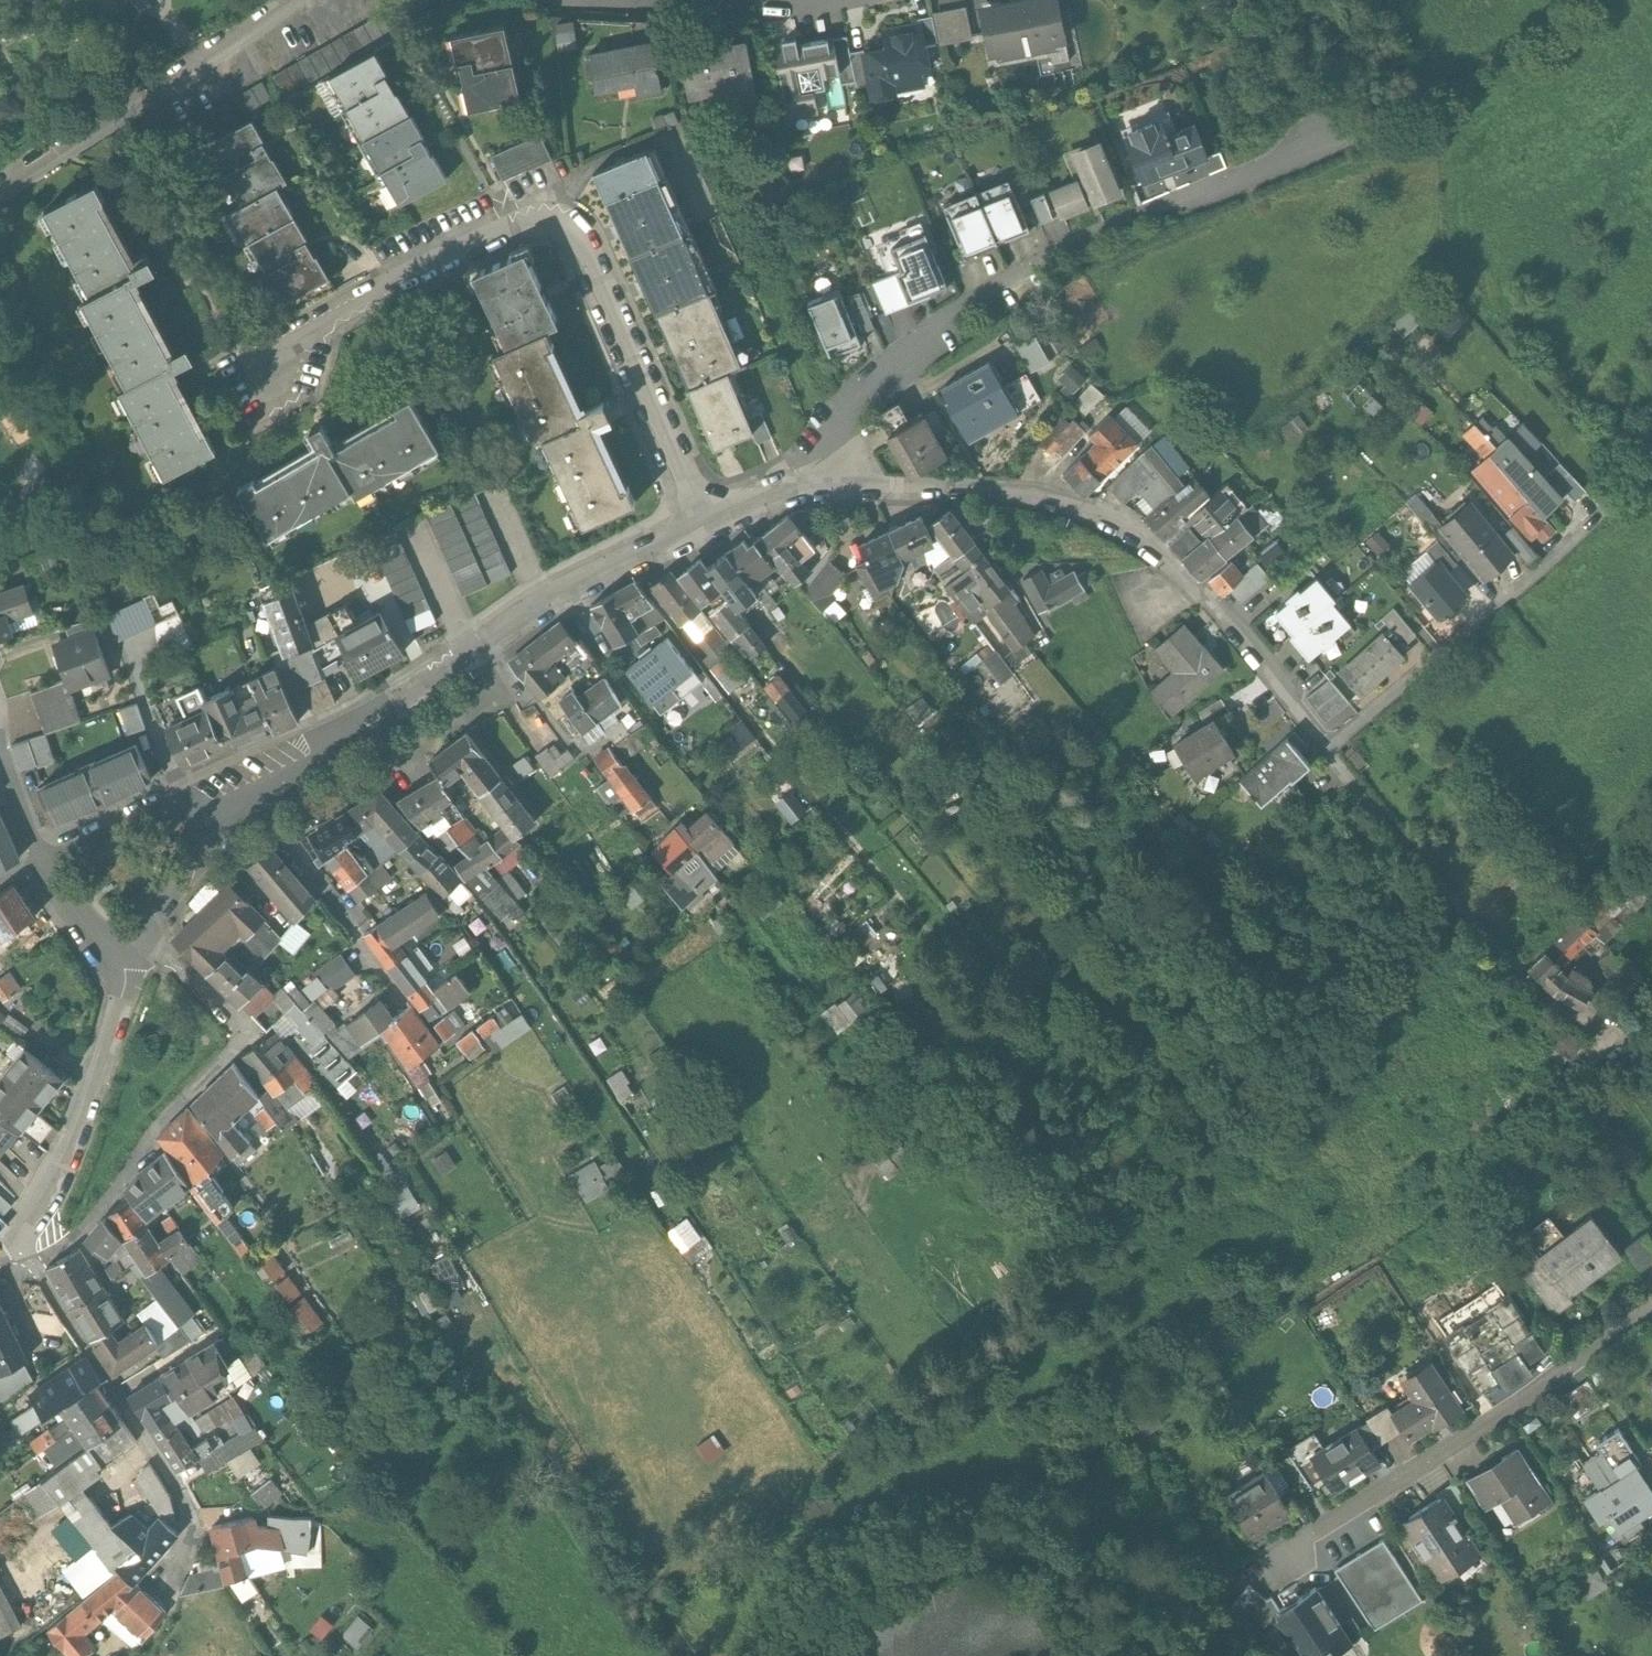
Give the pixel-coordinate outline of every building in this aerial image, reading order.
[(986,13),(994,53),(1019,48),(1021,56),(1036,53),(1034,44),(1059,39),(1051,0),(986,13)] [(966,7),(932,14),(939,47),(973,40),(966,7)] [(398,41),(384,17),(373,23),(387,47),(398,41)] [(932,17),(918,20),(919,26),(920,26),(924,47),(938,44),(932,17)] [(387,47),(373,23),(362,29),(376,53),(387,47)] [(573,49),(572,23),(559,24),(560,50),(573,49)] [(864,56),(863,56),(870,88),(872,102),(895,97),(894,94),(923,88),(917,60),(926,58),(924,47),(920,26),(919,26),(884,33),(888,53),(878,55),(878,53),(864,56)] [(504,27),(451,39),(457,66),(458,65),(464,85),(462,85),(468,112),(521,101),(504,27)] [(376,53),(362,29),(351,36),(365,59),(375,54),(376,53)] [(365,59),(351,36),(341,42),(354,65),(365,59)] [(846,38),(833,41),(840,76),(838,77),(840,88),(856,85),(850,55),(846,38)] [(796,41),(782,44),(783,51),(774,53),(781,88),(786,114),(787,119),(817,113),(813,94),(825,91),(823,80),(838,77),(840,76),(833,41),(797,48),(796,41)] [(354,65),(341,42),(330,48),(343,71),(354,65)] [(651,44),(587,58),(593,89),(633,80),(637,97),(661,91),(651,44)] [(744,44),(681,57),(689,94),(718,88),(722,109),(755,102),(744,44)] [(343,71),(330,48),(319,54),(332,78),(343,71)] [(864,52),(850,55),(856,85),(857,91),(870,88),(863,56),(864,56),(864,52)] [(332,78),(319,54),(307,61),(321,84),(329,80),(332,78)] [(332,78),(329,80),(364,143),(411,117),(398,94),(396,95),(386,78),(388,77),(375,54),(365,59),(354,65),(343,71),(332,78)] [(321,84),(307,61),(296,67),(309,91),(321,84)] [(309,91),(296,67),(284,74),(298,97),(309,91)] [(298,97),(284,74),(273,80),(286,103),(298,97)] [(261,87),(238,100),(251,123),(252,123),(274,110),(261,87)] [(781,88),(767,91),(772,117),(786,114),(781,88)] [(238,100),(192,126),(205,149),(206,149),(251,123),(238,100)] [(424,140),(411,117),(364,143),(400,205),(446,179),(433,156),(431,157),(422,141),(424,140)] [(251,123),(206,149),(241,210),(272,192),(273,193),(287,185),(273,161),(271,162),(263,147),(265,146),(252,123),(251,123)] [(1152,125),(1131,134),(1132,138),(1124,141),(1142,186),(1180,171),(1167,139),(1162,126),(1154,129),(1152,125)] [(205,149),(192,126),(181,133),(194,156),(205,149)] [(1195,128),(1167,139),(1180,171),(1208,159),(1195,128)] [(194,156),(181,133),(169,139),(182,162),(194,156)] [(540,135),(492,157),(503,181),(551,159),(540,135)] [(1118,196),(1098,147),(1075,156),(1086,182),(1053,196),(1063,218),(1118,196)] [(646,153),(593,175),(630,260),(682,238),(646,153)] [(975,197),(997,249),(1029,235),(1008,183),(975,197)] [(103,205),(94,189),(44,216),(89,302),(126,282),(135,277),(97,208),(103,205)] [(241,210),(231,216),(248,246),(294,220),(284,203),(280,206),(273,193),(272,192),(241,210)] [(997,249),(975,197),(943,210),(947,218),(946,219),(964,262),(997,249)] [(1053,222),(1043,198),(1031,203),(1041,227),(1053,222)] [(294,220),(248,246),(283,307),(329,282),(316,259),(314,260),(306,245),(308,244),(294,220)] [(682,238),(630,260),(654,317),(656,317),(707,295),(682,238)] [(948,290),(925,238),(890,253),(900,275),(913,305),(948,290)] [(524,253),(472,277),(506,350),(546,332),(558,327),(524,253)] [(900,275),(873,286),(887,317),(913,305),(900,275)] [(172,367),(126,282),(89,302),(81,306),(126,392),(163,372),(172,367)] [(329,282),(283,307),(290,319),(336,293),(329,282)] [(707,295),(656,317),(688,391),(727,376),(746,366),(746,365),(740,368),(709,295),(715,293),(714,292),(707,295)] [(838,296),(808,308),(830,361),(859,349),(838,296)] [(875,333),(859,296),(847,301),(863,338),(875,333)] [(1413,314),(1397,326),(1406,336),(1422,323),(1413,314)] [(622,492),(592,426),(610,417),(604,405),(578,417),(547,351),(553,348),(546,332),(506,350),(494,356),(534,444),(543,440),(583,529),(636,505),(628,489),(622,492)] [(1031,372),(1051,366),(1042,335),(1022,341),(1031,372)] [(1074,395),(1089,378),(1073,364),(1058,381),(1074,395)] [(1004,391),(989,365),(987,366),(989,370),(977,377),(974,373),(942,392),(956,416),(953,418),(969,445),(1018,417),(1018,416),(1004,391)] [(200,443),(163,372),(126,392),(118,396),(163,482),(214,455),(206,440),(200,443)] [(688,391),(714,452),(754,435),(727,376),(688,391)] [(1041,403),(1026,378),(1004,391),(1018,416),(1041,403)] [(1074,403),(1100,425),(1114,408),(1089,386),(1074,403)] [(325,450),(257,491),(253,485),(238,494),(267,543),(351,494),(355,501),(438,452),(410,403),(394,412),(398,418),(329,458),(325,450)] [(899,406),(877,418),(889,439),(907,428),(908,429),(911,428),(899,406)] [(1123,432),(1109,418),(1090,438),(1097,446),(1093,449),(1099,454),(1108,446),(1123,461),(1134,449),(1121,434),(1123,432)] [(1493,429),(1483,418),(1476,425),(1484,434),(1493,429)] [(1060,419),(1049,432),(1057,440),(1069,427),(1060,419)] [(1057,440),(1034,465),(1040,471),(1043,469),(1042,468),(1049,461),(1048,461),(1055,454),(1062,460),(1086,434),(1089,430),(1082,423),(1078,426),(1073,422),(1069,427),(1057,440)] [(1523,423),(1508,439),(1496,427),(1493,429),(1484,434),(1497,447),(1507,459),(1500,465),(1543,513),(1560,497),(1525,458),(1540,441),(1523,423)] [(928,446),(920,451),(915,442),(908,429),(907,428),(889,439),(911,478),(946,458),(936,442),(928,446)] [(1484,434),(1474,444),(1487,458),(1491,454),(1497,448),(1496,448),(1497,447),(1484,434)] [(923,438),(915,442),(920,451),(928,446),(923,438)] [(1108,446),(1099,454),(1093,449),(1080,461),(1100,482),(1123,461),(1108,446)] [(1507,459),(1497,447),(1496,448),(1497,448),(1491,454),(1500,465),(1507,459)] [(1138,459),(1109,489),(1124,506),(1140,492),(1150,475),(1164,463),(1152,448),(1138,459)] [(1500,465),(1491,454),(1487,458),(1474,470),(1530,534),(1535,529),(1542,538),(1554,526),(1500,465)] [(1586,489),(1555,458),(1545,468),(1566,490),(1575,499),(1586,489)] [(1100,482),(1080,461),(1064,477),(1085,497),(1100,482)] [(1196,482),(1186,489),(1164,463),(1150,475),(1140,492),(1157,512),(1167,504),(1173,500),(1190,519),(1211,500),(1196,482)] [(1228,486),(1212,499),(1211,500),(1190,519),(1195,525),(1209,540),(1210,539),(1238,517),(1248,509),(1228,486)] [(428,513),(462,595),(511,575),(477,492),(428,513)] [(1190,519),(1173,500),(1167,504),(1157,512),(1146,521),(1164,543),(1190,520),(1190,519)] [(1510,553),(1470,506),(1445,527),(1485,574),(1510,553)] [(1256,513),(1251,507),(1248,509),(1238,517),(1254,537),(1267,526),(1261,518),(1263,514),(1259,510),(1256,513)] [(983,555),(950,513),(932,527),(965,569),(983,555)] [(788,517),(756,543),(756,544),(767,559),(803,535),(796,526),(788,517)] [(933,542),(921,517),(889,532),(902,557),(900,558),(907,572),(918,566),(911,553),(933,542)] [(1238,517),(1210,539),(1225,560),(1254,537),(1238,517)] [(802,522),(796,526),(803,535),(804,536),(809,532),(802,522)] [(1209,540),(1195,525),(1169,549),(1182,564),(1209,540)] [(1375,559),(1392,543),(1378,529),(1362,545),(1375,559)] [(430,612),(394,532),(370,543),(406,623),(430,612)] [(889,532),(861,546),(870,563),(857,569),(874,603),(886,597),(873,571),(900,558),(902,557),(889,532)] [(803,535),(767,559),(773,567),(774,569),(783,573),(794,586),(809,575),(799,561),(814,549),(804,536),(803,535)] [(1225,560),(1210,539),(1209,540),(1182,564),(1198,582),(1225,560)] [(1457,563),(1438,540),(1427,549),(1438,562),(1439,562),(1447,571),(1457,563)] [(1280,542),(1259,558),(1267,569),(1288,552),(1280,542)] [(767,559),(756,544),(756,543),(749,549),(744,543),(727,555),(745,579),(745,580),(756,597),(763,607),(771,601),(756,578),(773,567),(767,559)] [(745,579),(727,555),(707,570),(722,590),(730,601),(738,611),(756,597),(745,580),(745,579)] [(1010,591),(983,555),(965,569),(974,580),(992,602),(1010,591)] [(952,557),(938,568),(948,581),(963,570),(952,557)] [(700,561),(680,577),(702,606),(722,590),(707,570),(700,561)] [(1438,562),(1413,584),(1438,613),(1464,591),(1447,571),(1439,562),(1438,562)] [(1231,563),(1209,582),(1223,597),(1229,592),(1243,578),(1231,563)] [(1240,605),(1270,579),(1258,564),(1243,578),(1229,592),(1240,605)] [(963,570),(948,581),(957,592),(974,580),(965,569),(963,570)] [(1046,580),(1041,571),(1023,581),(1042,613),(1072,596),(1083,589),(1084,589),(1077,578),(1075,574),(1066,578),(1062,570),(1046,580)] [(1087,572),(1077,578),(1084,589),(1092,585),(1087,572)] [(701,611),(670,573),(650,588),(680,626),(681,627),(687,622),(701,611)] [(1335,599),(1317,578),(1300,592),(1298,590),(1285,600),(1288,603),(1274,614),(1292,635),(1290,638),(1335,599)] [(654,607),(636,583),(592,609),(608,634),(641,615),(640,614),(653,607),(654,607)] [(0,593),(0,639),(12,635),(8,622),(34,613),(25,585),(0,593)] [(1083,589),(1072,596),(1077,604),(1088,597),(1083,589)] [(145,599),(108,615),(117,643),(156,625),(145,599)] [(1336,600),(1335,599),(1290,638),(1309,659),(1321,648),(1324,651),(1337,640),(1335,637),(1351,623),(1333,603),(1336,600)] [(738,611),(730,601),(710,616),(729,643),(738,637),(752,656),(764,648),(738,611)] [(381,613),(356,628),(345,607),(306,629),(312,646),(314,652),(337,639),(359,678),(404,654),(381,613)] [(641,615),(608,634),(617,648),(664,619),(653,607),(640,614),(641,615)] [(1416,634),(1393,607),(1381,618),(1390,628),(1383,634),(1402,653),(1410,646),(1407,643),(1416,634)] [(698,635),(688,643),(709,669),(720,661),(722,659),(716,651),(725,644),(711,624),(701,611),(687,622),(698,635)] [(430,612),(406,623),(411,634),(435,623),(430,612)] [(767,612),(757,619),(769,634),(778,626),(767,612)] [(90,620),(65,627),(71,641),(94,632),(90,620)] [(698,635),(687,622),(681,627),(680,626),(677,628),(688,643),(698,635)] [(559,624),(509,664),(539,700),(556,687),(550,679),(559,672),(551,662),(575,643),(559,624)] [(1209,656),(1183,628),(1156,651),(1181,680),(1158,699),(1171,715),(1223,670),(1210,655),(1209,656)] [(94,632),(71,641),(71,642),(54,648),(66,681),(69,689),(110,674),(94,632)] [(1383,634),(1342,673),(1360,692),(1402,653),(1383,634)] [(668,639),(626,672),(661,716),(702,682),(668,639)] [(731,652),(725,644),(716,651),(722,659),(731,652)] [(312,646),(286,657),(298,691),(300,689),(312,715),(336,704),(324,679),(314,652),(312,646)] [(720,661),(709,669),(728,694),(739,685),(720,661)] [(276,669),(204,701),(225,748),(227,753),(299,721),(276,669)] [(783,683),(778,677),(765,687),(776,700),(789,691),(798,684),(791,677),(783,683)] [(1349,703),(1330,679),(1306,698),(1325,722),(1349,703)] [(607,680),(578,698),(597,722),(620,704),(607,680)] [(66,681),(30,693),(45,734),(81,722),(69,689),(66,681)] [(198,689),(155,708),(183,767),(225,748),(204,701),(198,689)] [(789,691),(776,700),(788,715),(800,704),(789,691)] [(573,692),(560,701),(583,733),(597,722),(578,698),(573,692)] [(1221,701),(1199,715),(1206,728),(1214,723),(1229,714),(1221,701)] [(137,704),(119,710),(128,735),(145,729),(137,704)] [(1206,728),(1176,746),(1191,770),(1206,760),(1211,767),(1232,753),(1214,723),(1206,728)] [(644,724),(616,744),(627,756),(643,744),(650,753),(662,745),(644,724)] [(734,755),(755,743),(745,724),(723,736),(734,755)] [(501,778),(467,734),(428,762),(440,777),(445,786),(464,770),(482,793),(501,778)] [(45,735),(29,740),(33,753),(49,747),(45,735)] [(1287,739),(1239,780),(1250,793),(1248,795),(1251,799),(1254,797),(1261,805),(1290,780),(1292,782),(1311,765),(1287,739)] [(29,740),(12,746),(20,771),(37,765),(33,753),(29,740)] [(136,746),(96,764),(96,763),(79,770),(80,771),(40,789),(54,823),(91,807),(91,808),(115,797),(115,796),(151,780),(136,746)] [(555,759),(547,748),(536,756),(552,777),(573,761),(566,751),(555,759)] [(630,778),(610,749),(596,760),(610,779),(621,793),(636,781),(632,776),(630,778)] [(534,767),(526,757),(514,766),(522,776),(534,767)] [(503,781),(501,778),(482,793),(507,826),(508,825),(517,836),(536,822),(508,787),(514,783),(508,776),(503,781)] [(440,777),(415,792),(433,819),(442,813),(450,824),(441,831),(442,833),(447,830),(463,821),(467,818),(445,786),(440,777)] [(621,793),(610,779),(598,788),(613,807),(616,805),(624,815),(632,808),(640,818),(657,806),(650,798),(636,781),(621,793)] [(402,816),(379,791),(360,806),(346,815),(358,834),(363,831),(375,821),(384,832),(402,816)] [(415,792),(398,802),(419,826),(430,819),(431,820),(433,819),(415,792)] [(788,793),(778,806),(797,820),(807,807),(788,793)] [(732,842),(707,813),(688,830),(682,823),(670,834),(677,841),(683,835),(695,849),(699,846),(712,860),(732,842)] [(19,858),(0,815),(0,871),(19,858)] [(335,818),(320,826),(322,828),(311,835),(322,855),(314,862),(318,868),(327,861),(346,846),(344,843),(358,834),(346,815),(336,820),(335,818)] [(426,843),(402,816),(384,832),(387,835),(397,847),(407,858),(426,843)] [(384,832),(375,821),(363,831),(375,845),(387,835),(384,832)] [(463,821),(447,830),(457,844),(458,846),(459,846),(476,837),(463,821)] [(507,826),(491,840),(503,856),(521,842),(517,836),(508,825),(507,826)] [(442,833),(432,840),(446,854),(451,850),(454,852),(460,846),(458,846),(457,844),(447,830),(442,833)] [(491,840),(485,832),(477,839),(476,837),(459,846),(460,846),(470,856),(471,855),(484,871),(488,868),(503,856),(491,840)] [(670,834),(654,850),(670,869),(662,876),(687,904),(697,895),(701,900),(705,896),(685,874),(700,861),(692,852),(695,849),(683,835),(677,841),(670,834)] [(375,845),(363,855),(375,867),(383,861),(397,847),(387,835),(375,845)] [(426,843),(407,858),(417,869),(438,854),(428,843),(427,844),(426,843)] [(346,846),(327,861),(349,889),(374,868),(375,867),(363,855),(358,859),(346,846)] [(303,888),(270,849),(250,865),(284,905),(303,888)] [(450,868),(438,854),(417,869),(443,897),(447,894),(446,892),(449,890),(461,879),(450,868)] [(484,871),(471,855),(470,856),(456,866),(466,879),(485,897),(489,894),(503,908),(507,905),(517,898),(502,881),(499,883),(488,868),(484,871)] [(374,868),(349,889),(358,900),(383,881),(374,868)] [(509,872),(502,877),(502,881),(517,898),(518,897),(525,893),(509,872)] [(254,896),(238,877),(230,886),(247,903),(254,896)] [(0,894),(0,934),(1,935),(3,939),(4,938),(34,917),(13,886),(0,894)] [(230,886),(173,939),(207,974),(225,958),(216,950),(239,929),(247,938),(265,921),(247,903),(230,886)] [(303,888),(284,905),(298,921),(314,901),(303,888)] [(458,900),(449,890),(446,892),(447,894),(443,897),(450,906),(453,904),(456,909),(459,906),(456,901),(458,900)] [(444,911),(434,892),(429,896),(439,914),(444,911)] [(427,893),(378,926),(397,943),(401,940),(439,914),(429,896),(427,893)] [(517,898),(507,905),(516,919),(528,910),(518,897),(517,898)] [(247,938),(244,941),(247,945),(255,955),(262,963),(280,945),(276,940),(279,938),(265,921),(247,938)] [(1581,921),(1529,974),(1554,999),(1582,1015),(1592,997),(1565,982),(1557,974),(1596,936),(1581,921)] [(397,943),(378,926),(365,934),(389,968),(406,955),(411,952),(401,940),(397,943)] [(0,936),(0,952),(10,946),(4,938),(3,939),(1,935),(0,936)] [(247,945),(235,956),(244,965),(255,955),(247,945)] [(418,948),(412,953),(411,952),(406,955),(421,974),(432,966),(418,948)] [(345,955),(302,981),(314,999),(357,973),(345,955)] [(406,955),(389,968),(397,980),(409,994),(426,980),(421,974),(406,955)] [(243,975),(225,958),(207,974),(238,1006),(247,999),(262,985),(248,971),(243,975)] [(1614,965),(1601,978),(1610,988),(1623,975),(1614,965)] [(457,974),(434,991),(438,996),(447,1007),(470,990),(457,974)] [(0,980),(0,997),(4,1002),(13,996),(8,988),(13,985),(10,980),(5,983),(2,979),(0,980)] [(426,980),(409,994),(421,1009),(422,1008),(438,996),(434,991),(426,980)] [(262,985),(247,999),(250,1002),(242,1010),(256,1024),(264,1016),(256,1008),(270,994),(262,985)] [(839,1032),(869,1010),(857,993),(827,1015),(839,1032)] [(438,996),(422,1008),(430,1019),(447,1007),(438,996)] [(381,1003),(350,1026),(362,1042),(374,1032),(377,1032),(382,1029),(393,1020),(393,1019),(381,1003)] [(411,1006),(393,1019),(393,1020),(382,1029),(384,1033),(390,1041),(419,1018),(411,1006)] [(494,1016),(478,1027),(485,1036),(500,1026),(494,1016)] [(419,1018),(390,1041),(409,1067),(438,1045),(419,1018)] [(443,1018),(434,1025),(440,1032),(449,1026),(443,1018)] [(323,1035),(310,1020),(300,1029),(314,1045),(310,1049),(324,1065),(339,1052),(323,1035)] [(341,1032),(334,1024),(323,1035),(339,1052),(343,1057),(353,1049),(340,1033),(341,1032)] [(362,1042),(350,1026),(341,1032),(340,1033),(353,1049),(357,1053),(384,1033),(382,1029),(377,1032),(374,1032),(362,1042)] [(449,1026),(440,1032),(445,1040),(454,1033),(449,1026)] [(473,1031),(457,1041),(464,1051),(479,1040),(473,1031)] [(499,1032),(488,1040),(491,1045),(503,1037),(499,1032)] [(275,1034),(263,1041),(256,1033),(243,1042),(251,1051),(245,1056),(264,1080),(269,1087),(275,1096),(276,1094),(294,1081),(304,1093),(314,1085),(275,1034)] [(1571,1070),(1584,1051),(1559,1034),(1546,1053),(1571,1070)] [(482,1044),(472,1051),(475,1056),(486,1049),(482,1044)] [(27,1050),(0,1082),(0,1116),(19,1131),(33,1113),(62,1077),(27,1050)] [(234,1065),(193,1104),(209,1123),(233,1157),(252,1144),(232,1124),(259,1097),(258,1096),(234,1065)] [(420,1067),(412,1072),(417,1082),(420,1080),(423,1084),(428,1081),(420,1067)] [(276,1094),(275,1096),(269,1087),(258,1096),(259,1097),(266,1106),(279,1122),(285,1131),(297,1122),(276,1094)] [(266,1106),(256,1116),(259,1121),(252,1128),(261,1137),(264,1135),(266,1138),(272,1133),(269,1130),(279,1122),(266,1106)] [(187,1110),(159,1137),(195,1183),(192,1186),(192,1188),(192,1190),(197,1196),(209,1212),(217,1222),(232,1208),(203,1167),(217,1157),(206,1132),(187,1110)] [(33,1113),(19,1131),(38,1147),(51,1129),(33,1113)] [(0,1116),(0,1155),(19,1131),(0,1116)] [(252,1144),(233,1157),(238,1165),(258,1151),(252,1144)] [(165,1155),(140,1176),(163,1204),(188,1186),(165,1155)] [(163,1204),(140,1176),(126,1191),(145,1215),(156,1206),(162,1212),(166,1208),(163,1204)] [(197,1196),(188,1202),(191,1205),(186,1209),(193,1219),(198,1215),(201,1218),(209,1212),(197,1196)] [(129,1201),(108,1216),(125,1242),(126,1241),(146,1228),(129,1201)] [(670,1225),(690,1257),(710,1244),(691,1212),(670,1225)] [(173,1233),(157,1244),(167,1259),(188,1244),(178,1229),(179,1228),(172,1218),(164,1224),(167,1232),(171,1230),(173,1233)] [(104,1220),(87,1242),(99,1256),(102,1253),(106,1257),(120,1239),(104,1220)] [(1591,1221),(1539,1261),(1532,1252),(1513,1266),(1555,1320),(1573,1306),(1569,1301),(1622,1260),(1591,1221)] [(157,1244),(146,1228),(126,1241),(146,1272),(147,1272),(157,1266),(167,1259),(157,1244)] [(1624,1254),(1641,1275),(1651,1266),(1651,1245),(1647,1237),(1624,1254)] [(80,1250),(47,1270),(57,1287),(89,1267),(80,1250)] [(444,1288),(464,1280),(452,1252),(432,1261),(444,1288)] [(134,1266),(126,1253),(115,1260),(123,1273),(134,1266)] [(272,1254),(256,1266),(259,1271),(265,1266),(272,1275),(266,1280),(269,1283),(285,1271),(272,1254)] [(115,1260),(104,1268),(112,1280),(123,1273),(115,1260)] [(195,1315),(157,1266),(147,1272),(146,1272),(140,1276),(166,1307),(180,1325),(190,1318),(195,1315)] [(89,1267),(57,1287),(65,1300),(92,1341),(110,1331),(100,1315),(114,1305),(104,1288),(103,1289),(89,1267)] [(301,1293),(288,1276),(272,1288),(275,1292),(281,1288),(288,1297),(282,1302),(285,1305),(301,1293)] [(323,1323),(304,1298),(288,1310),(291,1313),(297,1309),(310,1326),(303,1331),(306,1335),(323,1323)] [(1507,1305),(1448,1343),(1481,1394),(1497,1383),(1491,1375),(1518,1357),(1523,1366),(1539,1356),(1507,1305)] [(23,1361),(26,1359),(0,1306),(0,1373),(23,1361)] [(166,1307),(145,1323),(146,1325),(158,1343),(181,1326),(180,1325),(166,1307)] [(202,1333),(190,1318),(180,1325),(191,1339),(191,1340),(202,1333)] [(146,1325),(119,1345),(110,1331),(92,1341),(113,1372),(126,1365),(154,1345),(158,1343),(146,1325)] [(158,1343),(154,1345),(163,1357),(191,1339),(181,1326),(158,1343)] [(213,1344),(160,1377),(172,1400),(177,1397),(188,1413),(216,1395),(207,1380),(227,1367),(213,1344)] [(86,1358),(31,1396),(38,1409),(44,1419),(62,1408),(96,1384),(101,1381),(86,1358)] [(0,1373),(0,1402),(32,1379),(23,1361),(0,1373)] [(1431,1369),(1406,1385),(1419,1404),(1392,1421),(1403,1438),(1402,1438),(1409,1450),(1432,1435),(1433,1437),(1462,1417),(1431,1369)] [(160,1377),(129,1396),(151,1428),(169,1417),(173,1423),(188,1413),(177,1397),(172,1400),(160,1377)] [(1565,1397),(1580,1417),(1601,1402),(1587,1382),(1565,1397)] [(96,1384),(62,1408),(68,1417),(30,1444),(37,1455),(57,1441),(109,1404),(96,1384)] [(109,1404),(57,1441),(70,1461),(122,1423),(109,1404)] [(38,1409),(21,1421),(22,1424),(3,1434),(9,1443),(44,1419),(38,1409)] [(1387,1414),(1366,1427),(1368,1430),(1368,1431),(1382,1452),(1402,1438),(1403,1438),(1392,1421),(1387,1414)] [(151,1428),(150,1428),(172,1459),(179,1470),(190,1463),(213,1449),(207,1439),(206,1438),(191,1448),(173,1423),(169,1417),(151,1428)] [(70,1461),(26,1494),(41,1515),(59,1503),(83,1486),(101,1473),(96,1467),(134,1440),(122,1423),(70,1461)] [(222,1431),(207,1439),(213,1449),(224,1443),(221,1437),(224,1436),(222,1431)] [(1368,1431),(1357,1438),(1371,1459),(1382,1452),(1368,1431)] [(1619,1432),(1596,1447),(1601,1456),(1584,1467),(1601,1492),(1586,1502),(1600,1524),(1610,1518),(1626,1543),(1644,1531),(1639,1522),(1651,1514),(1651,1494),(1639,1475),(1634,1478),(1632,1474),(1642,1467),(1619,1432)] [(1312,1467),(1311,1468),(1333,1502),(1352,1491),(1349,1487),(1377,1469),(1371,1459),(1357,1438),(1312,1467)] [(1516,1454),(1501,1464),(1505,1469),(1473,1489),(1470,1484),(1467,1486),(1486,1514),(1505,1501),(1509,1507),(1506,1509),(1516,1524),(1511,1528),(1512,1530),(1549,1506),(1538,1490),(1542,1488),(1534,1477),(1533,1478),(1516,1454)] [(1304,1455),(1288,1466),(1296,1477),(1311,1468),(1312,1467),(1304,1455)] [(167,1492),(147,1461),(135,1472),(153,1498),(167,1492)] [(278,1476),(254,1488),(263,1506),(287,1493),(278,1476)] [(1263,1486),(1223,1513),(1222,1511),(1221,1512),(1250,1556),(1292,1529),(1263,1484),(1262,1485),(1263,1486)] [(111,1526),(83,1486),(59,1503),(94,1547),(114,1572),(116,1570),(115,1569),(133,1549),(110,1526),(111,1526)] [(1454,1490),(1435,1502),(1439,1508),(1439,1507),(1452,1525),(1470,1513),(1454,1490)] [(170,1496),(167,1492),(153,1498),(163,1514),(160,1518),(171,1528),(176,1525),(170,1496)] [(1439,1508),(1411,1526),(1414,1531),(1407,1536),(1437,1583),(1459,1568),(1448,1551),(1462,1542),(1452,1525),(1439,1507),(1439,1508)] [(147,1533),(130,1515),(111,1526),(110,1526),(133,1549),(115,1569),(116,1570),(119,1572),(133,1583),(164,1550),(176,1532),(171,1528),(160,1518),(147,1533)] [(251,1519),(212,1528),(215,1542),(236,1536),(240,1551),(261,1543),(261,1546),(309,1551),(312,1535),(312,1519),(269,1518),(269,1527),(256,1525),(255,1521),(254,1520),(253,1519),(251,1519)] [(236,1536),(215,1542),(219,1557),(239,1551),(240,1551),(236,1536)] [(94,1547),(76,1563),(94,1589),(114,1572),(94,1547)] [(1383,1549),(1334,1581),(1374,1642),(1423,1611),(1383,1549)] [(239,1551),(219,1557),(224,1574),(228,1583),(247,1577),(239,1551)] [(1596,1571),(1576,1584),(1589,1604),(1609,1591),(1596,1571)] [(133,1583),(119,1572),(103,1585),(113,1597),(95,1612),(102,1619),(140,1651),(145,1638),(164,1615),(165,1613),(164,1612),(133,1583)] [(216,1573),(187,1581),(180,1596),(221,1587),(216,1573)] [(25,1626),(0,1575),(0,1638),(25,1626)] [(48,1631),(70,1655),(79,1655),(93,1644),(84,1634),(102,1619),(95,1612),(113,1597),(103,1585),(48,1631)] [(1267,1613),(1249,1599),(1232,1619),(1265,1646),(1279,1637),(1276,1632),(1281,1629),(1278,1624),(1279,1623),(1271,1610),(1267,1613)] [(1278,1624),(1281,1629),(1276,1632),(1279,1637),(1288,1652),(1294,1648),(1298,1655),(1351,1655),(1315,1600),(1279,1623),(1278,1624)]
